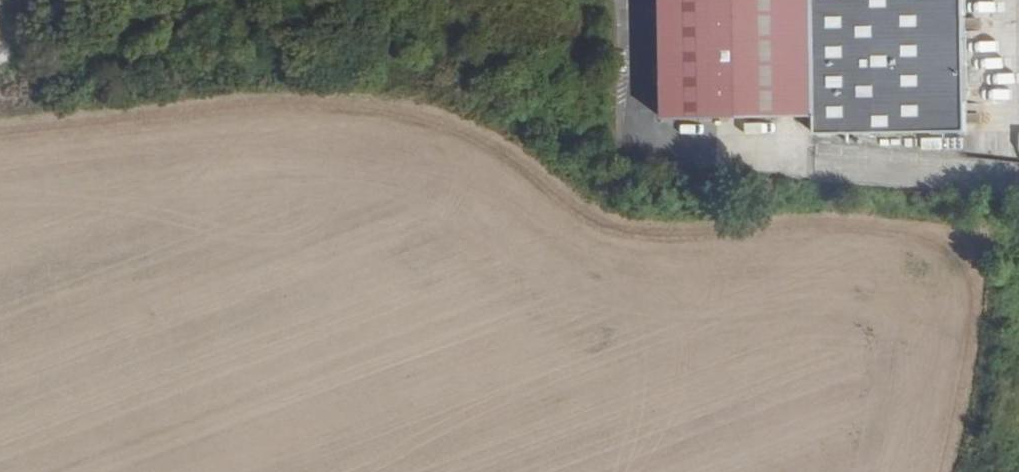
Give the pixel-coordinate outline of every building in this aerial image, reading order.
[(654,119),(802,116),(801,96),(952,95),(951,0),(653,0),(654,119)]
